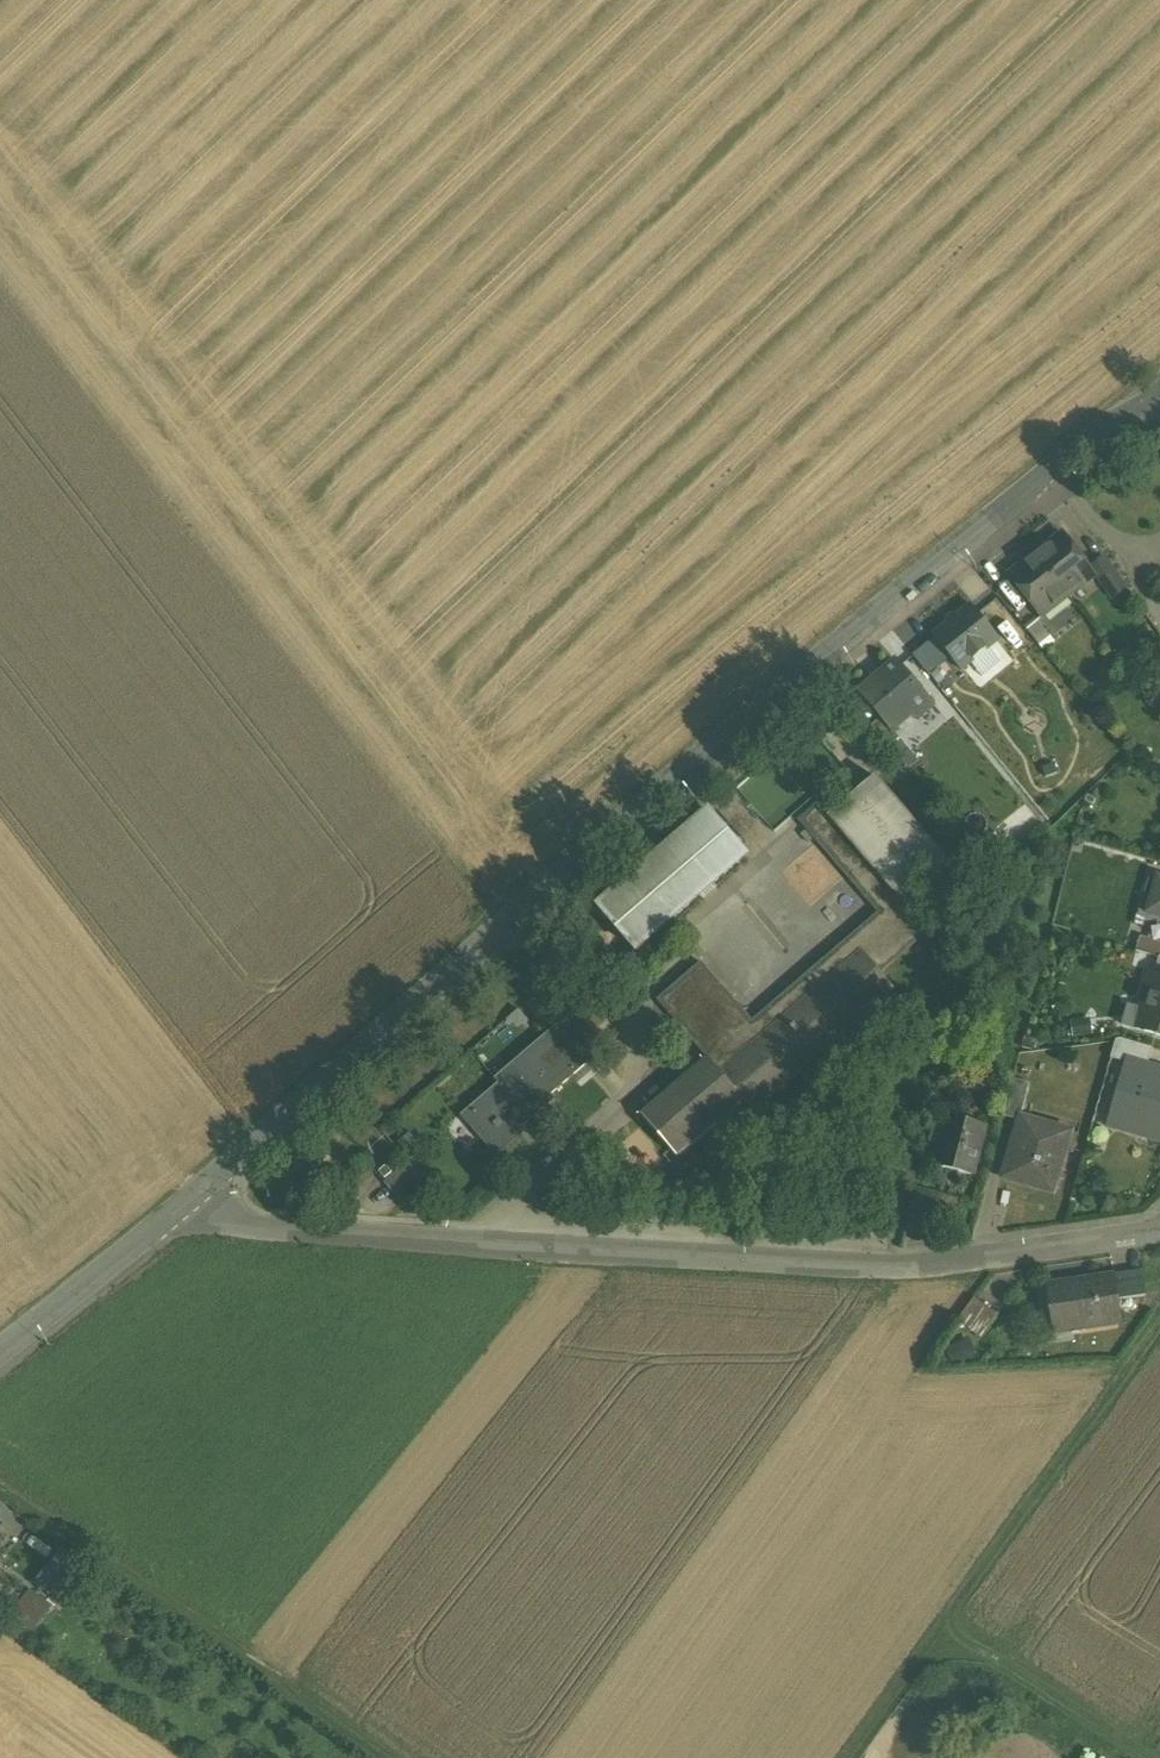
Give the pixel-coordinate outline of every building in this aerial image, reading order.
[(1094,575),(1062,533),(1036,554),(1068,595),(1094,575)] [(1068,595),(1036,554),(1010,574),(1041,616),(1068,595)] [(1105,558),(1092,568),(1112,597),(1126,587),(1105,558)] [(963,671),(1000,640),(972,606),(934,636),(951,656),(963,671)] [(1055,641),(1033,616),(1023,624),(1044,650),(1055,641)] [(951,656),(934,636),(912,654),(929,674),(951,656)] [(934,705),(896,662),(861,692),(882,717),(893,730),(913,712),(918,718),(934,705)] [(910,749),(882,717),(872,726),(899,758),(910,749)] [(952,866),(876,777),(831,815),(829,817),(905,906),(916,897),(952,866)] [(890,926),(763,1035),(702,963),(658,1000),(708,1058),(641,1115),(678,1157),(743,1100),(753,1111),(894,989),(881,973),(939,923),(916,897),(905,906),(829,817),(831,815),(820,803),(799,820),(890,926)] [(709,812),(599,907),(637,950),(746,855),(709,812)] [(1157,877),(1147,912),(1159,916),(1159,877),(1157,877)] [(1154,972),(1143,1010),(1150,1012),(1144,1032),(1159,1036),(1159,974),(1155,972),(1154,972)] [(513,1072),(462,1116),(497,1156),(522,1135),(518,1130),(549,1104),(545,1099),(593,1058),(580,1043),(586,1038),(568,1017),(509,1067),(513,1072)] [(1153,1049),(1121,1040),(1117,1040),(1111,1059),(1129,1064),(1129,1062),(1148,1067),(1153,1049)] [(1129,1062),(1129,1064),(1119,1095),(1133,1099),(1124,1130),(1159,1141),(1159,1071),(1148,1067),(1129,1062)] [(1030,1084),(1012,1079),(1003,1116),(1020,1121),(1030,1084)] [(986,1127),(950,1117),(938,1166),(973,1175),(986,1127)] [(1028,1119),(1022,1141),(1024,1142),(1021,1151),(1012,1148),(1003,1178),(1054,1193),(1071,1131),(1028,1119)] [(408,1162),(384,1183),(403,1205),(427,1184),(408,1162)] [(1142,1271),(1113,1274),(1114,1275),(1117,1300),(1145,1296),(1142,1271)] [(1114,1275),(1049,1284),(1055,1333),(1074,1330),(1073,1325),(1120,1318),(1117,1300),(1114,1275)] [(997,1315),(974,1298),(958,1321),(980,1337),(997,1315)] [(62,1549),(39,1579),(60,1595),(84,1564),(62,1549)] [(51,1606),(30,1591),(7,1621),(28,1636),(51,1606)]
